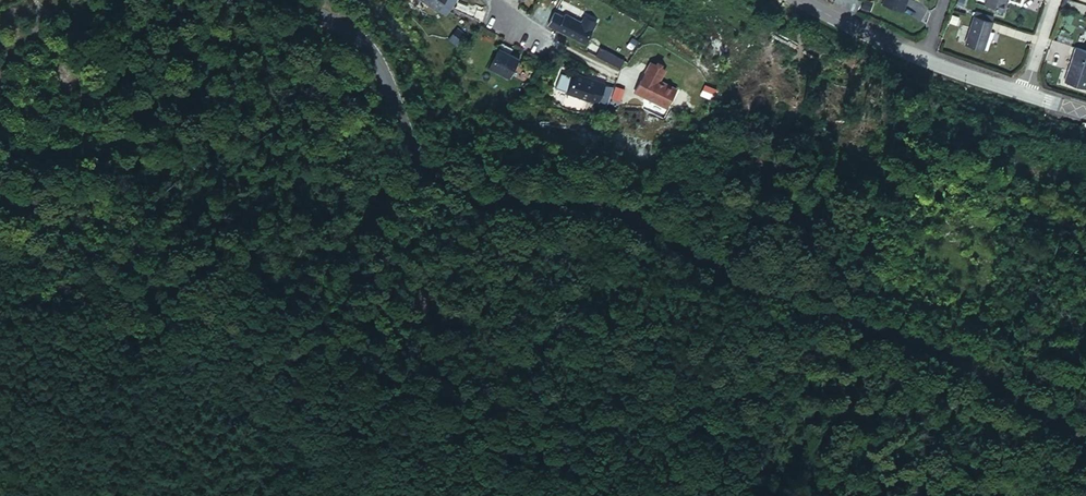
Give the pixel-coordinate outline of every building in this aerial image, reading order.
[(563,5),(554,0),(551,5),(560,10),(563,5)] [(829,2),(852,10),(856,0),(829,0),(829,2)] [(878,2),(898,9),(902,0),(879,0),(878,2)] [(998,8),(1001,0),(977,0),(977,1),(998,8)] [(551,5),(547,12),(583,32),(595,10),(584,4),(581,11),(564,2),(563,5),(560,10),(551,5)] [(979,49),(989,19),(969,12),(959,42),(979,49)] [(955,16),(947,13),(945,21),(952,24),(955,16)] [(510,39),(499,33),(485,59),(506,69),(516,49),(508,44),(510,39)] [(1074,45),(1062,81),(1084,88),(1085,82),(1085,49),(1074,45)] [(648,49),(633,80),(664,96),(674,76),(657,68),(663,57),(648,49)] [(584,69),(572,63),(562,82),(590,97),(600,78),(600,77),(592,72),(591,74),(583,70),(584,69)] [(607,81),(600,78),(590,97),(597,101),(607,81)] [(692,98),(697,89),(689,84),(683,94),(685,94),(692,98)]
